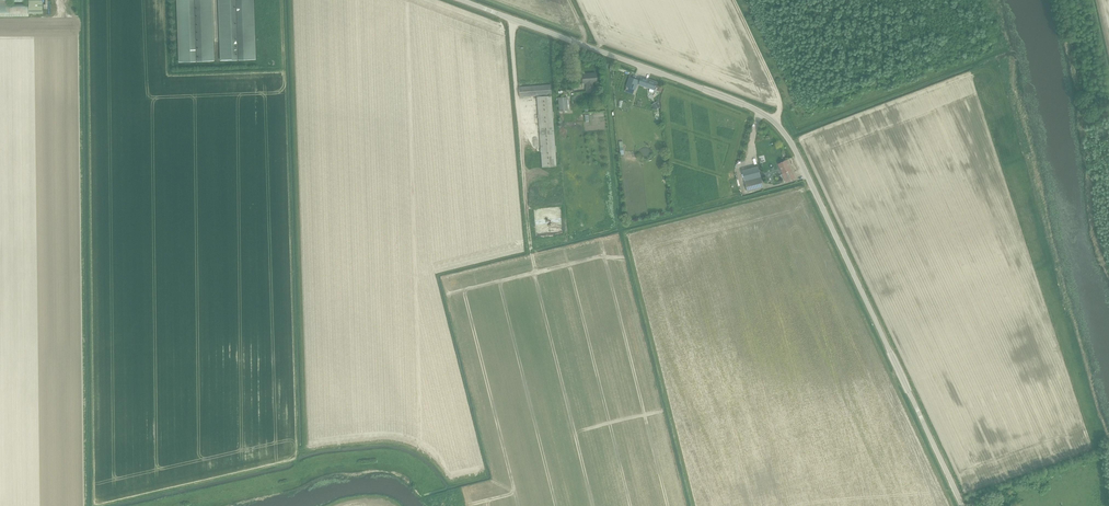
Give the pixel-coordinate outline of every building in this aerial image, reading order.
[(29,17),(29,13),(42,13),(42,0),(0,0),(0,17),(29,17)] [(212,0),(177,0),(179,61),(214,60),(212,0)] [(253,0),(218,0),(220,60),(255,58),(253,0)] [(596,82),(596,79),(596,73),(582,75),(582,83),(586,83),(586,87),(586,92),(594,92),(594,86),(593,86),(592,82),(596,82)] [(633,94),(635,90),(637,84),(639,84),(639,85),(654,90),(657,83),(641,78),(640,81),(630,77),(625,91),(633,94)] [(519,87),(519,97),(551,95),(550,85),(519,87)] [(581,100),(581,92),(574,92),(575,96),(571,96),(572,100),(581,100)] [(551,96),(537,97),(542,167),(556,166),(551,96)] [(567,97),(558,97),(559,111),(568,110),(567,97)] [(658,102),(652,104),(656,110),(661,107),(658,102)] [(778,164),(781,169),(783,173),(782,174),(786,182),(795,178),(787,160),(778,164)] [(742,171),(745,182),(748,191),(764,187),(759,167),(742,171)]
